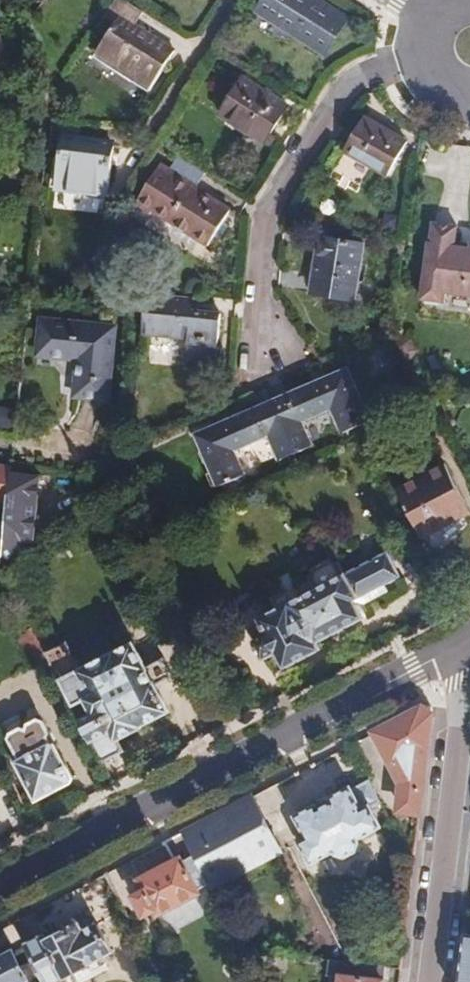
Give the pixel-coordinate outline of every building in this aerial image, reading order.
[(105,20),(115,26),(94,57),(150,91),(177,54),(135,28),(144,14),(122,0),(118,0),(105,20)] [(262,2),(254,14),(256,16),(259,14),(324,54),(322,57),(326,60),(351,19),(347,17),(345,19),(315,0),(258,0),(262,2)] [(289,107),(245,79),(222,116),(266,145),(289,107)] [(56,118),(54,128),(51,152),(62,153),(61,188),(115,191),(116,140),(80,136),(80,122),(56,118)] [(407,143),(365,118),(345,154),(388,178),(407,143)] [(162,169),(136,211),(152,221),(156,215),(211,250),(233,214),(198,192),(206,177),(180,161),(172,175),(162,169)] [(469,245),(468,253),(448,251),(451,230),(427,227),(424,247),(422,247),(420,307),(443,308),(443,298),(469,299),(469,245)] [(366,246),(320,239),(312,297),(356,304),(357,287),(360,288),(366,246)] [(199,314),(200,302),(166,299),(165,311),(149,309),(147,338),(189,342),(188,364),(218,367),(223,317),(199,314)] [(84,354),(80,392),(112,395),(120,322),(47,313),(42,349),(84,354)] [(276,405),(300,454),(316,448),(305,423),(336,410),(349,434),(374,423),(350,372),(276,405)] [(285,461),(300,454),(276,405),(199,438),(222,489),(250,476),(239,453),(273,437),(285,461)] [(14,468),(0,465),(0,501),(10,503),(13,474),(14,468)] [(402,492),(426,539),(469,515),(469,505),(449,465),(430,474),(431,476),(402,492)] [(10,503),(4,561),(35,546),(42,478),(13,474),(10,503)] [(368,619),(365,615),(358,601),(389,585),(404,577),(392,555),(390,554),(350,575),(343,562),(338,564),(336,564),(334,560),(330,560),(329,558),(315,566),(316,569),(313,570),(315,573),(313,578),(272,598),(278,611),(263,620),(270,635),(257,642),(268,661),(281,655),(288,668),(324,649),(322,643),(368,619)] [(358,601),(365,615),(372,612),(368,604),(393,591),(389,585),(358,601)] [(37,627),(27,607),(17,613),(27,632),(37,627)] [(37,627),(27,632),(20,636),(33,664),(51,654),(50,652),(37,627)] [(85,721),(107,764),(128,752),(123,742),(144,729),(143,727),(174,712),(160,686),(150,668),(136,642),(117,653),(83,670),(78,659),(69,642),(50,652),(51,654),(77,706),(90,699),(97,714),(85,721)] [(111,642),(78,659),(83,670),(117,653),(111,642)] [(168,658),(150,668),(160,686),(177,677),(168,658)] [(428,705),(376,733),(404,787),(402,807),(406,813),(414,814),(412,824),(421,825),(434,711),(431,706),(428,705)] [(53,743),(17,761),(37,800),(73,783),(74,777),(58,745),(53,743)] [(384,804),(372,780),(355,790),(352,786),(330,797),(333,803),(323,809),(319,804),(297,816),(311,839),(302,843),(314,865),(338,853),(340,856),(344,857),(349,857),(360,851),(364,844),(361,841),(383,828),(373,809),(384,804)] [(212,883),(215,888),(283,853),(254,798),(185,833),(212,883)] [(185,833),(168,843),(178,863),(131,887),(147,917),(158,911),(161,916),(203,894),(200,889),(212,883),(185,833)] [(29,947),(47,981),(67,981),(66,978),(69,977),(72,981),(78,981),(91,976),(90,973),(102,965),(100,962),(114,953),(99,924),(95,925),(93,919),(84,918),(72,925),(65,925),(61,931),(65,937),(56,941),(53,934),(29,947)] [(467,934),(461,981),(469,981),(469,934),(467,934)] [(29,947),(0,961),(0,981),(47,981),(29,947)] [(329,961),(327,978),(342,979),(342,981),(385,981),(386,981),(383,980),(384,968),(329,961)]
